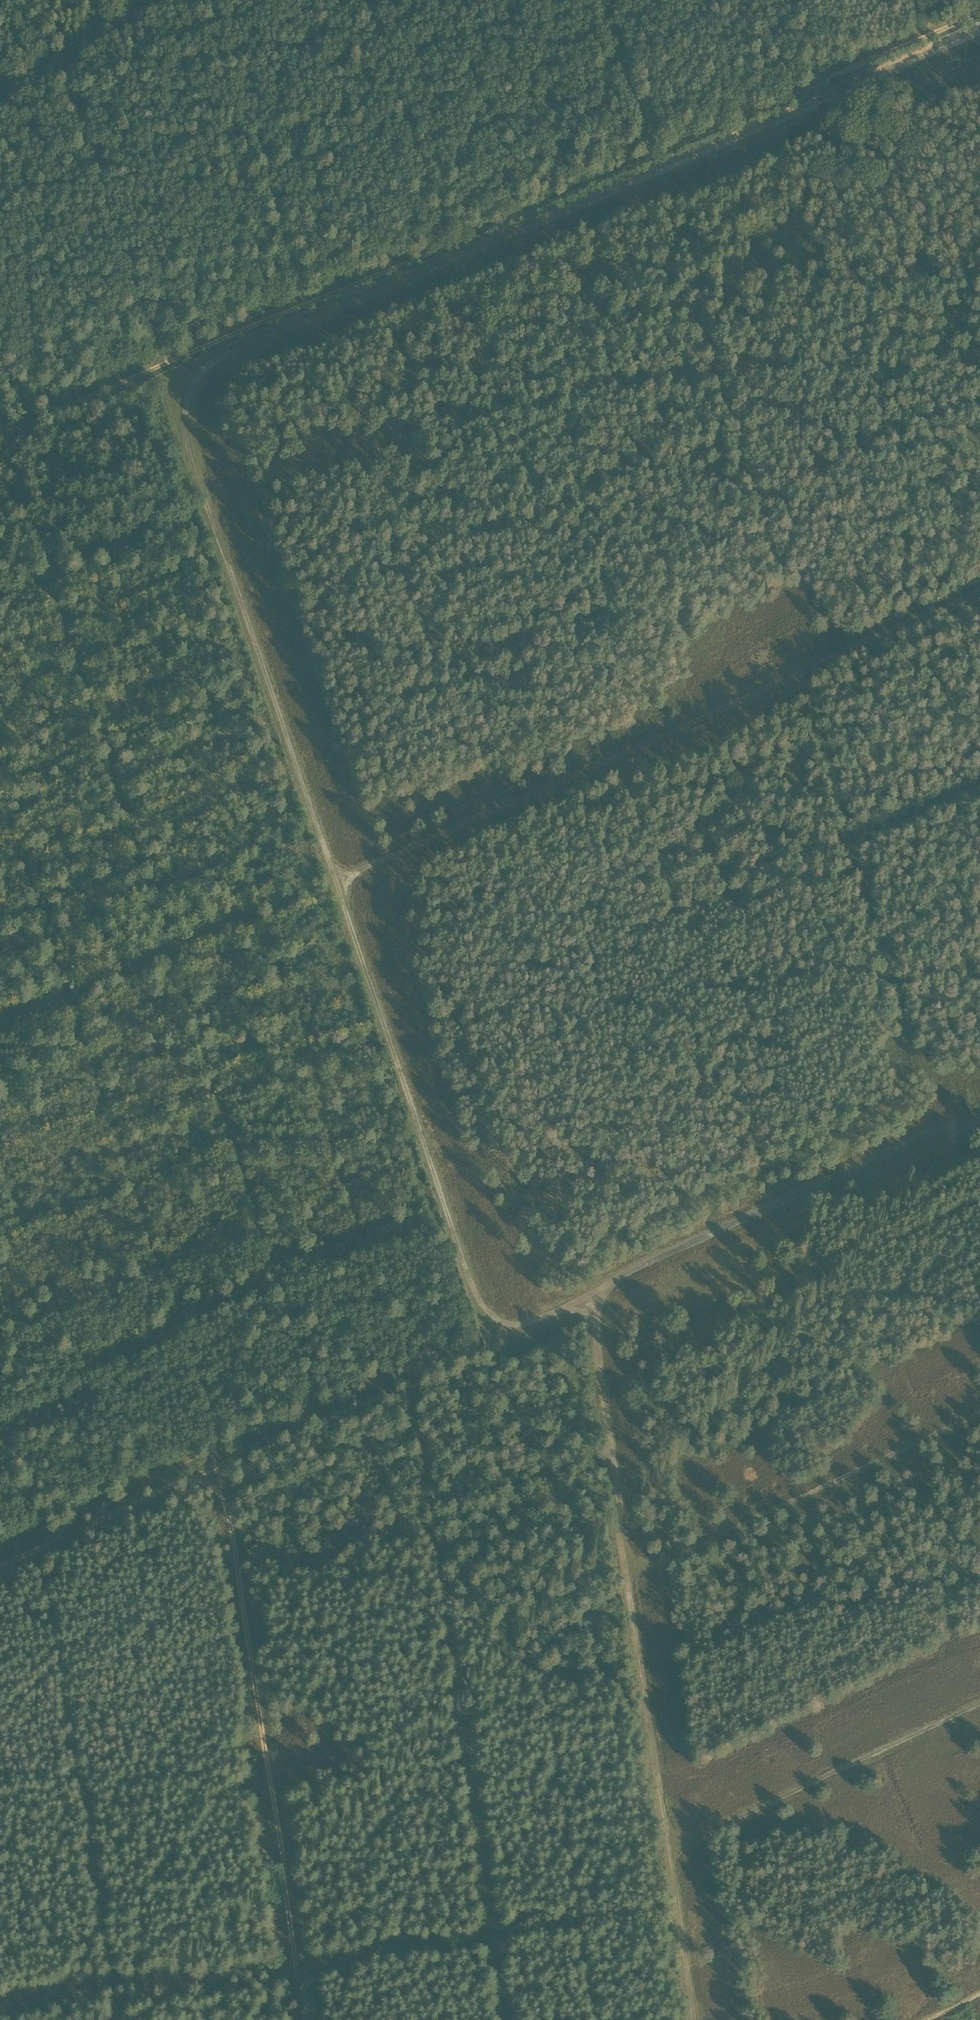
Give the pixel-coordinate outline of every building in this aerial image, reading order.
[(208,497),(213,495),(210,486),(204,488),(208,497)]
